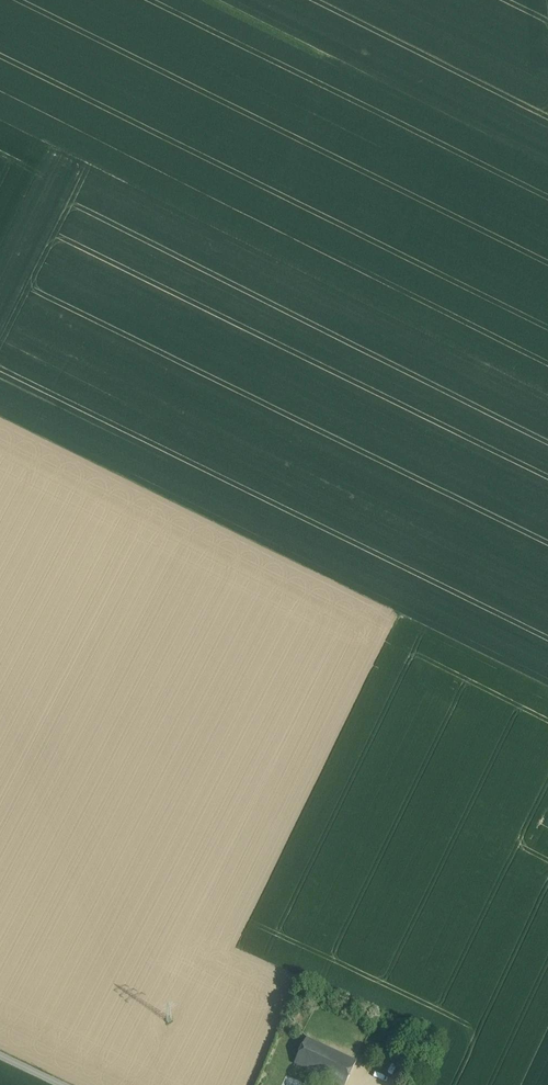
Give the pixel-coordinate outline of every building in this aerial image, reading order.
[(307,1038),(294,1064),(339,1084),(345,1084),(356,1061),(307,1038)]
